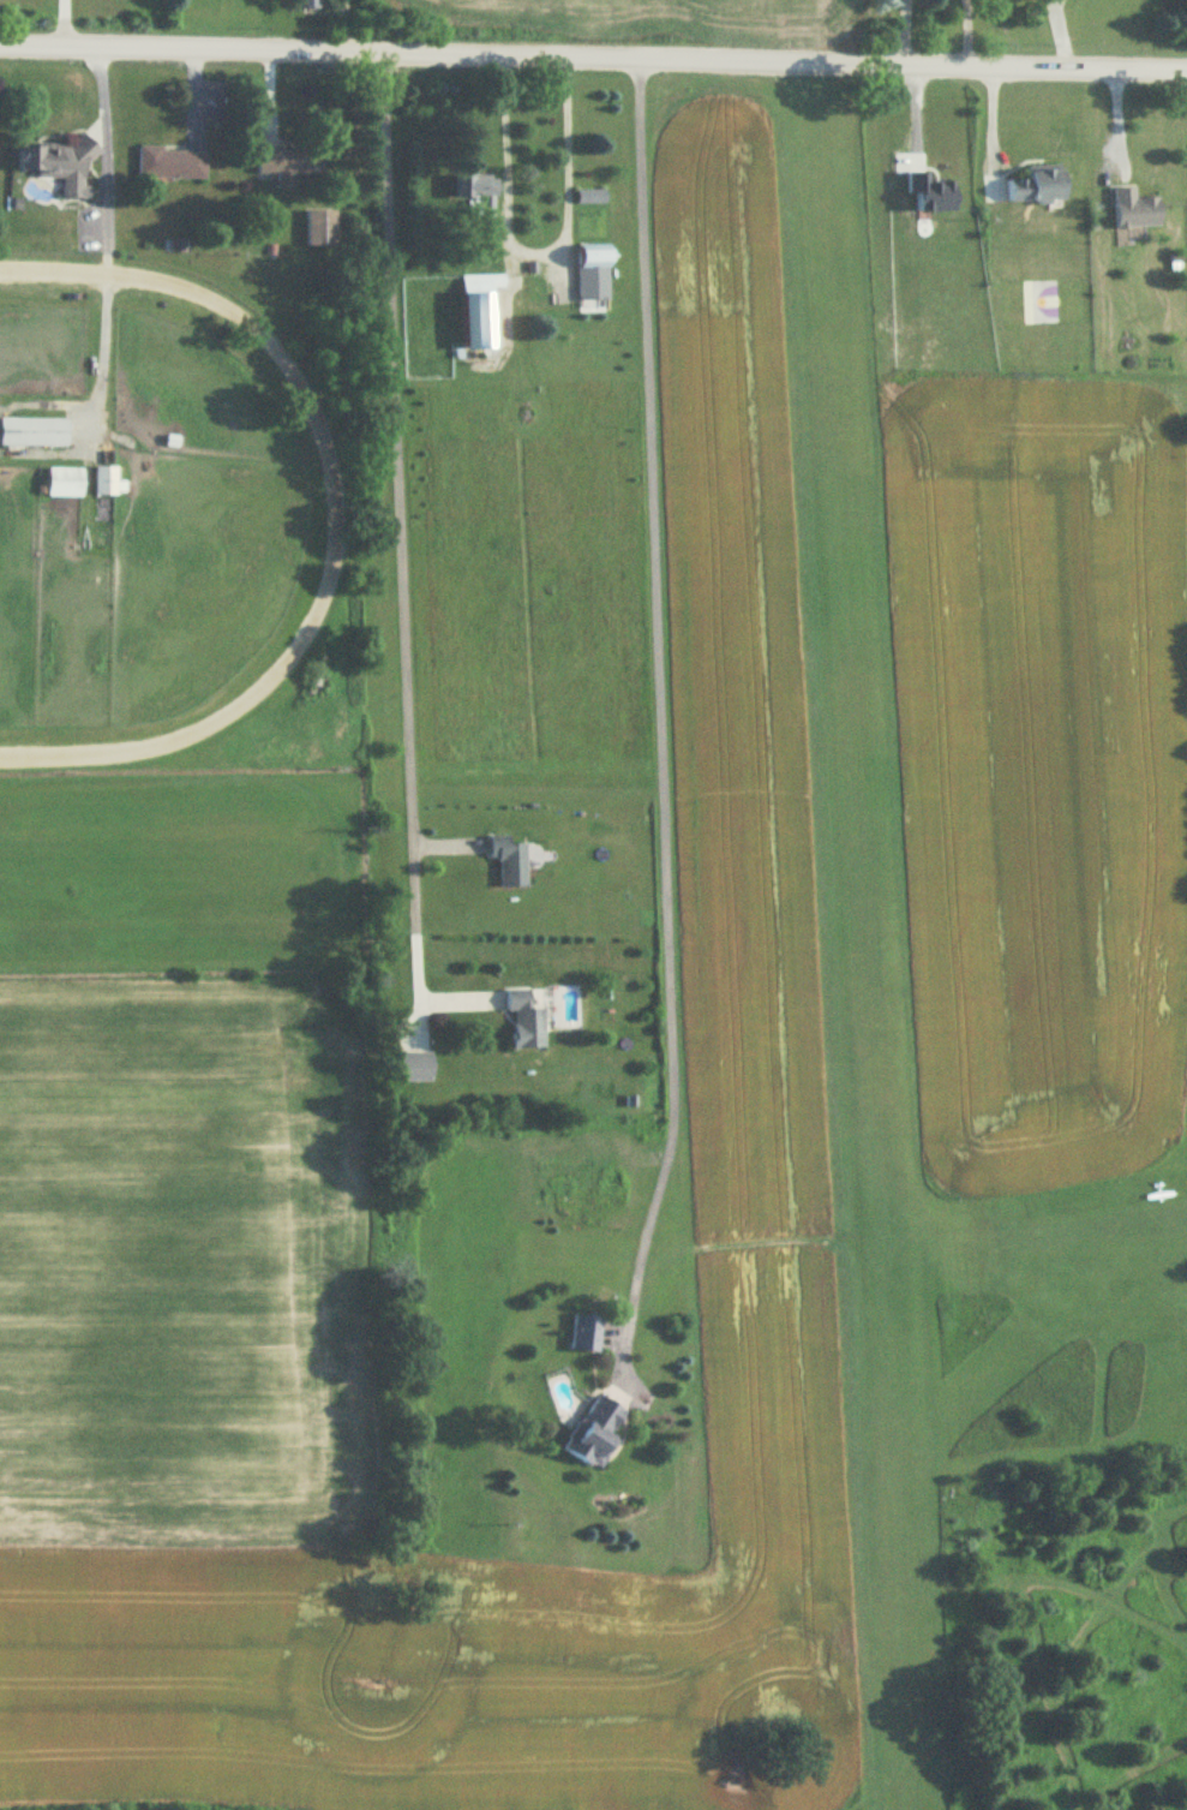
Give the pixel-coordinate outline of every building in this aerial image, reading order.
[(320,12),(320,0),(293,0),(293,12),(320,12)] [(22,145),(21,177),(64,178),(63,200),(90,200),(91,146),(22,145)] [(206,180),(206,150),(139,149),(138,180),(206,180)] [(324,152),(258,151),(258,176),(277,177),(276,191),(293,192),(293,176),(323,177),(324,152)] [(1067,202),(1066,167),(1028,167),(1028,181),(1008,181),(1008,202),(1067,202)] [(499,177),(456,177),(456,201),(499,201),(499,177)] [(1135,188),(1114,189),(1116,229),(1162,227),(1161,198),(1136,199),(1135,188)] [(575,191),(575,205),(607,205),(607,191),(575,191)] [(306,213),(306,248),(336,249),(337,213),(306,213)] [(610,247),(578,247),(578,303),(610,303),(610,247)] [(498,353),(496,279),(465,279),(467,353),(498,353)] [(0,421),(0,448),(69,448),(69,421),(0,421)] [(46,498),(84,498),(84,469),(46,469),(46,498)] [(93,497),(118,498),(118,469),(94,469),(93,497)] [(500,858),(500,888),(527,888),(527,845),(511,845),(511,837),(492,837),(492,858),(500,858)] [(532,991),(507,991),(507,1013),(514,1013),(515,1049),(546,1049),(545,1010),(532,1010),(532,991)] [(601,1318),(573,1318),(573,1353),(601,1353),(601,1318)] [(566,1450),(602,1470),(618,1439),(614,1437),(627,1412),(595,1395),(566,1450)]
